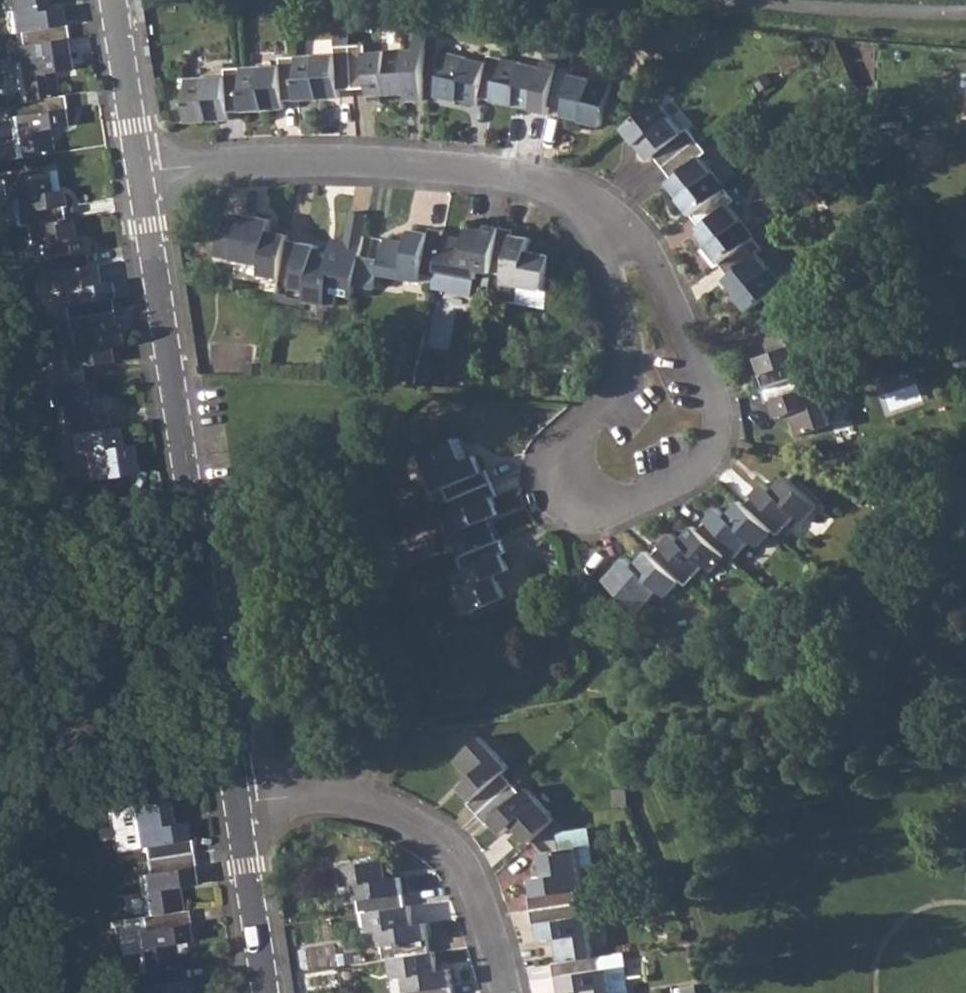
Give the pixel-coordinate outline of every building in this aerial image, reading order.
[(18,47),(63,40),(62,28),(58,28),(55,10),(41,12),(39,0),(3,0),(8,35),(16,34),(18,47)] [(365,45),(351,46),(353,88),(367,87),(368,95),(409,92),(410,100),(424,99),(429,25),(404,27),(405,49),(365,52),(365,45)] [(322,55),(295,56),(298,99),(339,97),(338,88),(353,88),(351,46),(350,34),(335,35),(336,54),(322,55)] [(18,47),(4,50),(6,63),(12,62),(19,103),(55,98),(51,74),(64,72),(61,54),(66,53),(63,40),(18,47)] [(480,96),(494,100),(505,57),(490,54),(489,60),(449,51),(439,95),(478,105),(480,96)] [(281,65),(241,67),(243,111),(284,109),(284,100),(298,99),(295,56),(281,57),(281,65)] [(505,57),(494,100),(534,109),(536,101),(550,104),(560,63),(547,59),(545,67),(505,57)] [(560,63),(550,104),(564,108),(562,116),(602,126),(613,82),(573,73),(575,66),(560,63)] [(243,111),(241,67),(226,68),(226,75),(186,78),(188,122),(229,119),(229,112),(243,111)] [(7,118),(13,160),(50,155),(47,131),(59,129),(56,112),(62,110),(59,97),(55,98),(19,103),(14,104),(16,117),(7,118)] [(658,100),(623,127),(648,159),(655,154),(664,166),(670,161),(698,139),(689,128),(683,133),(658,100)] [(670,161),(664,166),(673,177),(666,182),(692,215),(727,188),(701,156),(707,150),(698,139),(670,161)] [(13,228),(21,227),(60,222),(56,191),(50,192),(49,186),(55,185),(53,173),(0,180),(0,201),(9,200),(13,228)] [(727,188),(692,215),(702,227),(696,231),(708,247),(704,250),(716,268),(721,264),(756,237),(731,204),(736,200),(727,188)] [(913,188),(902,193),(906,202),(917,197),(913,188)] [(261,274),(281,278),(288,239),(289,232),(270,229),(272,218),(242,212),(241,217),(223,214),(216,255),(263,264),(261,274)] [(281,278),(277,297),(308,303),(308,300),(336,306),(339,291),(353,294),(368,216),(353,214),(345,253),(317,247),(317,245),(288,239),(281,278)] [(60,222),(21,227),(24,247),(35,246),(39,274),(45,274),(84,267),(80,238),(69,239),(67,220),(60,222)] [(493,272),(502,226),(488,224),(487,228),(470,225),(467,238),(443,234),(437,270),(436,274),(434,283),(433,287),(477,294),(479,277),(480,277),(481,270),(493,272)] [(379,273),(421,281),(423,272),(436,274),(437,270),(443,234),(444,228),(431,226),(430,231),(412,228),(409,241),(387,237),(379,273)] [(502,226),(493,272),(506,274),(505,283),(521,286),(519,302),(549,307),(551,290),(546,289),(552,253),(528,249),(531,237),(514,233),(515,229),(502,226)] [(902,231),(893,238),(901,250),(910,243),(902,231)] [(756,237),(721,264),(730,275),(724,279),(750,313),(785,285),(759,252),(764,248),(756,237)] [(84,267),(45,274),(48,293),(59,291),(63,320),(109,313),(104,284),(93,286),(91,267),(84,267)] [(423,272),(421,281),(434,283),(436,274),(423,272)] [(505,283),(503,299),(519,302),(521,286),(505,283)] [(339,291),(336,306),(351,308),(353,294),(339,291)] [(109,313),(63,320),(68,348),(57,350),(60,370),(105,364),(102,344),(113,342),(109,313)] [(759,376),(763,390),(807,376),(803,361),(827,353),(814,313),(763,330),(771,353),(758,356),(764,374),(759,376)] [(400,379),(416,382),(421,358),(403,356),(400,379)] [(807,376),(763,390),(767,401),(773,400),(779,417),(791,413),(798,435),(834,424),(820,384),(811,387),(807,376)] [(88,382),(42,389),(45,408),(55,407),(60,435),(106,428),(102,399),(91,401),(88,382)] [(60,435),(54,437),(61,481),(83,478),(83,482),(131,476),(127,446),(116,448),(113,428),(106,428),(60,435)] [(461,436),(455,439),(464,461),(470,458),(461,436)] [(455,439),(421,453),(437,492),(445,489),(450,502),(492,483),(487,470),(483,472),(476,456),(470,458),(464,461),(455,439)] [(766,483),(746,504),(774,530),(780,535),(800,515),(806,521),(820,506),(787,476),(774,491),(766,483)] [(455,513),(448,516),(463,555),(499,540),(489,519),(501,513),(494,497),(498,495),(492,483),(450,502),(455,513)] [(445,489),(437,492),(442,505),(450,502),(445,489)] [(719,508),(699,531),(728,556),(734,561),(753,540),(760,546),(774,530),(746,504),(741,500),(728,516),(719,508)] [(450,502),(442,505),(448,516),(455,513),(450,502)] [(672,533),(653,554),(682,581),(687,584),(706,564),(714,570),(728,556),(699,531),(695,526),(682,542),(672,533)] [(465,570),(458,573),(474,612),(508,598),(499,576),(511,570),(504,554),(508,552),(503,538),(499,540),(463,555),(460,556),(465,570)] [(653,554),(649,551),(636,566),(627,558),(607,579),(640,611),(661,589),(668,596),(682,581),(653,554)] [(460,556),(452,560),(458,573),(465,570),(460,556)] [(387,573),(373,579),(377,588),(391,582),(387,573)] [(474,612),(458,573),(449,576),(465,615),(474,612)] [(397,597),(381,603),(386,612),(400,606),(397,597)] [(470,804),(479,813),(513,783),(504,773),(511,767),(482,736),(455,760),(471,778),(462,786),(474,800),(470,804)] [(513,783),(479,813),(488,823),(493,820),(504,833),(514,825),(529,842),(558,817),(530,787),(522,793),(513,783)] [(163,803),(127,808),(132,850),(141,849),(143,862),(188,855),(187,841),(182,842),(180,824),(166,826),(163,803)] [(132,850),(127,808),(107,811),(113,853),(132,850)] [(529,895),(531,909),(577,902),(575,888),(584,887),(578,846),(542,851),(545,875),(532,877),(534,894),(529,895)] [(188,855),(143,862),(144,874),(136,876),(143,918),(180,912),(176,888),(188,886),(186,868),(190,867),(188,855)] [(356,883),(361,912),(368,911),(405,904),(401,876),(391,877),(388,858),(343,865),(346,884),(356,883)] [(577,902),(531,909),(533,922),(538,921),(541,940),(554,938),(558,961),(595,957),(588,914),(579,915),(577,902)] [(405,904),(368,911),(371,930),(381,929),(385,958),(393,957),(431,951),(426,921),(416,923),(413,904),(405,904)] [(143,918),(112,923),(117,959),(135,956),(137,975),(175,969),(171,944),(184,942),(181,924),(187,924),(185,911),(180,912),(143,918)] [(393,957),(396,977),(406,975),(408,992),(455,992),(452,968),(440,970),(437,950),(431,951),(393,957)] [(553,962),(555,976),(560,975),(563,992),(576,991),(576,992),(631,992),(626,953),(599,957),(595,957),(558,961),(553,962)] [(180,968),(175,969),(137,975),(134,975),(136,989),(128,990),(128,992),(179,992),(178,982),(182,982),(180,968)] [(133,974),(114,977),(115,990),(134,988),(133,974)]
